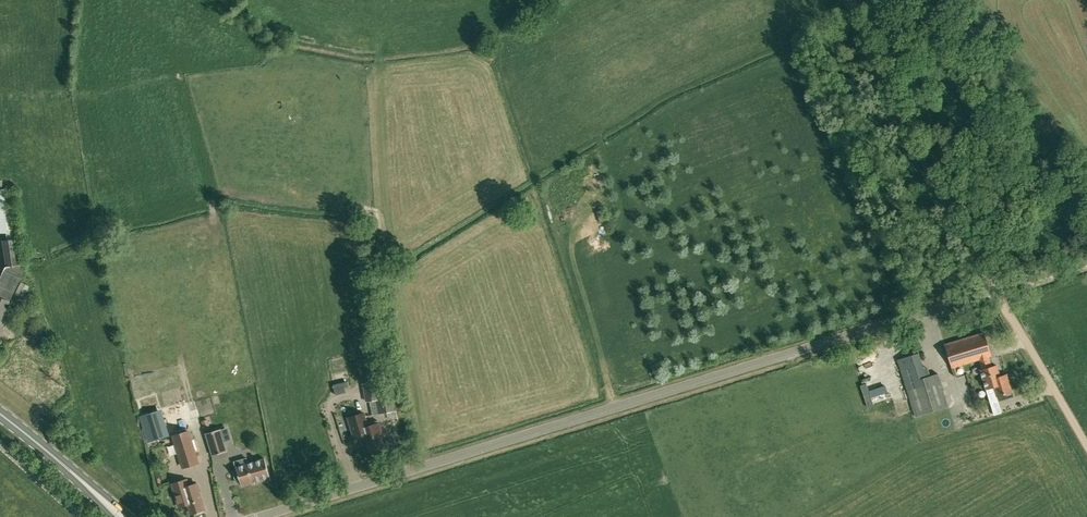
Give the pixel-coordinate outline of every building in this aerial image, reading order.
[(5,240),(1,241),(5,266),(0,276),(0,319),(8,302),(7,301),(19,278),(21,273),(16,239),(5,240)] [(13,294),(22,298),(27,285),(18,282),(13,294)] [(983,332),(945,344),(952,367),(979,358),(982,369),(980,369),(986,388),(993,386),(996,396),(1012,391),(1006,374),(1000,376),(996,364),(992,365),(989,355),(990,355),(983,332)] [(897,359),(916,416),(948,406),(938,373),(926,377),(918,352),(897,359)] [(365,402),(370,401),(372,414),(396,410),(392,389),(386,390),(384,380),(362,384),(365,402)] [(344,382),(332,385),(334,394),(346,391),(344,382)] [(162,409),(139,416),(148,443),(170,436),(162,409)] [(355,438),(363,435),(365,441),(367,440),(370,449),(384,445),(376,421),(367,424),(364,413),(359,415),(358,413),(356,411),(355,410),(349,412),(348,414),(348,416),(355,438)] [(206,433),(212,454),(226,450),(220,429),(206,433)] [(188,431),(173,436),(183,467),(198,462),(188,431)] [(233,472),(236,483),(241,482),(241,485),(254,482),(255,484),(270,480),(264,458),(248,463),(246,458),(234,462),(237,471),(233,472)] [(187,480),(179,482),(172,484),(175,494),(179,507),(188,504),(190,513),(196,512),(197,514),(204,512),(203,510),(205,509),(197,484),(189,486),(187,480)]
